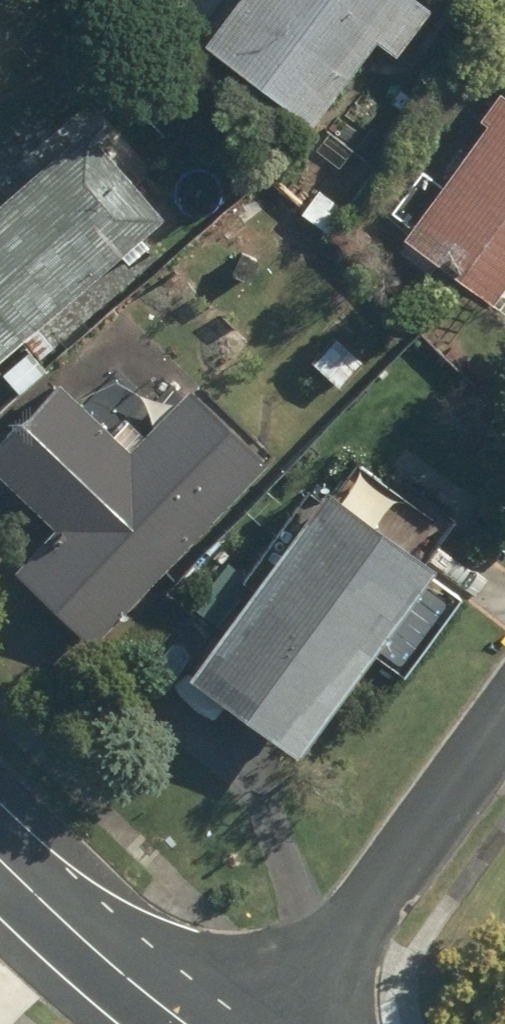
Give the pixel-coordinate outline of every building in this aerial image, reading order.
[(406,0),(219,0),(187,43),(301,128),(363,45),(377,56),(414,6),(406,0)] [(487,310),(504,285),(504,72),(386,237),(487,310)] [(32,326),(109,258),(120,269),(147,245),(137,233),(156,216),(76,125),(0,192),(0,354),(10,346),(20,357),(0,375),(0,386),(13,401),(47,371),(38,361),(52,349),(32,326)] [(49,381),(0,431),(0,494),(42,535),(8,569),(88,648),(262,470),(180,390),(121,450),(49,381)] [(421,569),(412,561),(443,517),(384,475),(352,519),(312,490),(173,683),(283,761),(421,569)]
